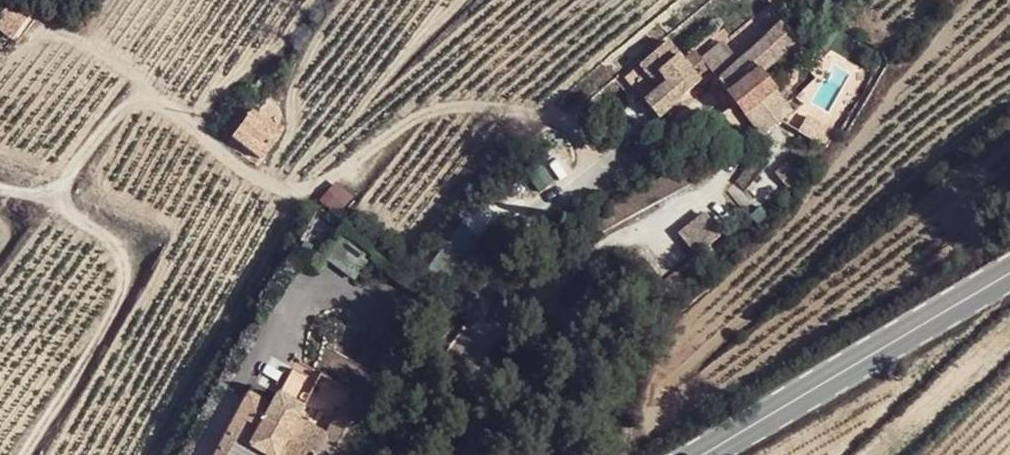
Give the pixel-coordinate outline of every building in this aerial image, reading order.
[(13,37),(33,11),(19,0),(15,0),(0,20),(0,28),(13,37)] [(752,19),(763,30),(776,18),(766,7),(752,19)] [(737,62),(718,79),(730,92),(727,95),(744,115),(749,111),(774,90),(761,74),(798,40),(782,21),(737,62)] [(668,82),(646,102),(658,115),(698,81),(668,45),(643,65),(654,78),(660,73),(668,82)] [(707,67),(718,79),(737,62),(725,49),(707,67)] [(787,106),(774,90),(749,111),(763,126),(787,106)] [(251,114),(236,135),(260,153),(275,132),(251,114)] [(809,117),(802,132),(820,141),(827,126),(809,117)] [(793,162),(786,168),(797,180),(803,173),(793,162)] [(677,228),(693,252),(721,234),(704,209),(677,228)] [(339,236),(326,254),(353,275),(367,257),(339,236)] [(351,393),(321,378),(316,386),(290,372),(269,408),(249,397),(216,454),(357,454),(351,451),(364,425),(342,412),(351,393)] [(379,410),(351,393),(342,412),(364,425),(370,428),(379,410)]
